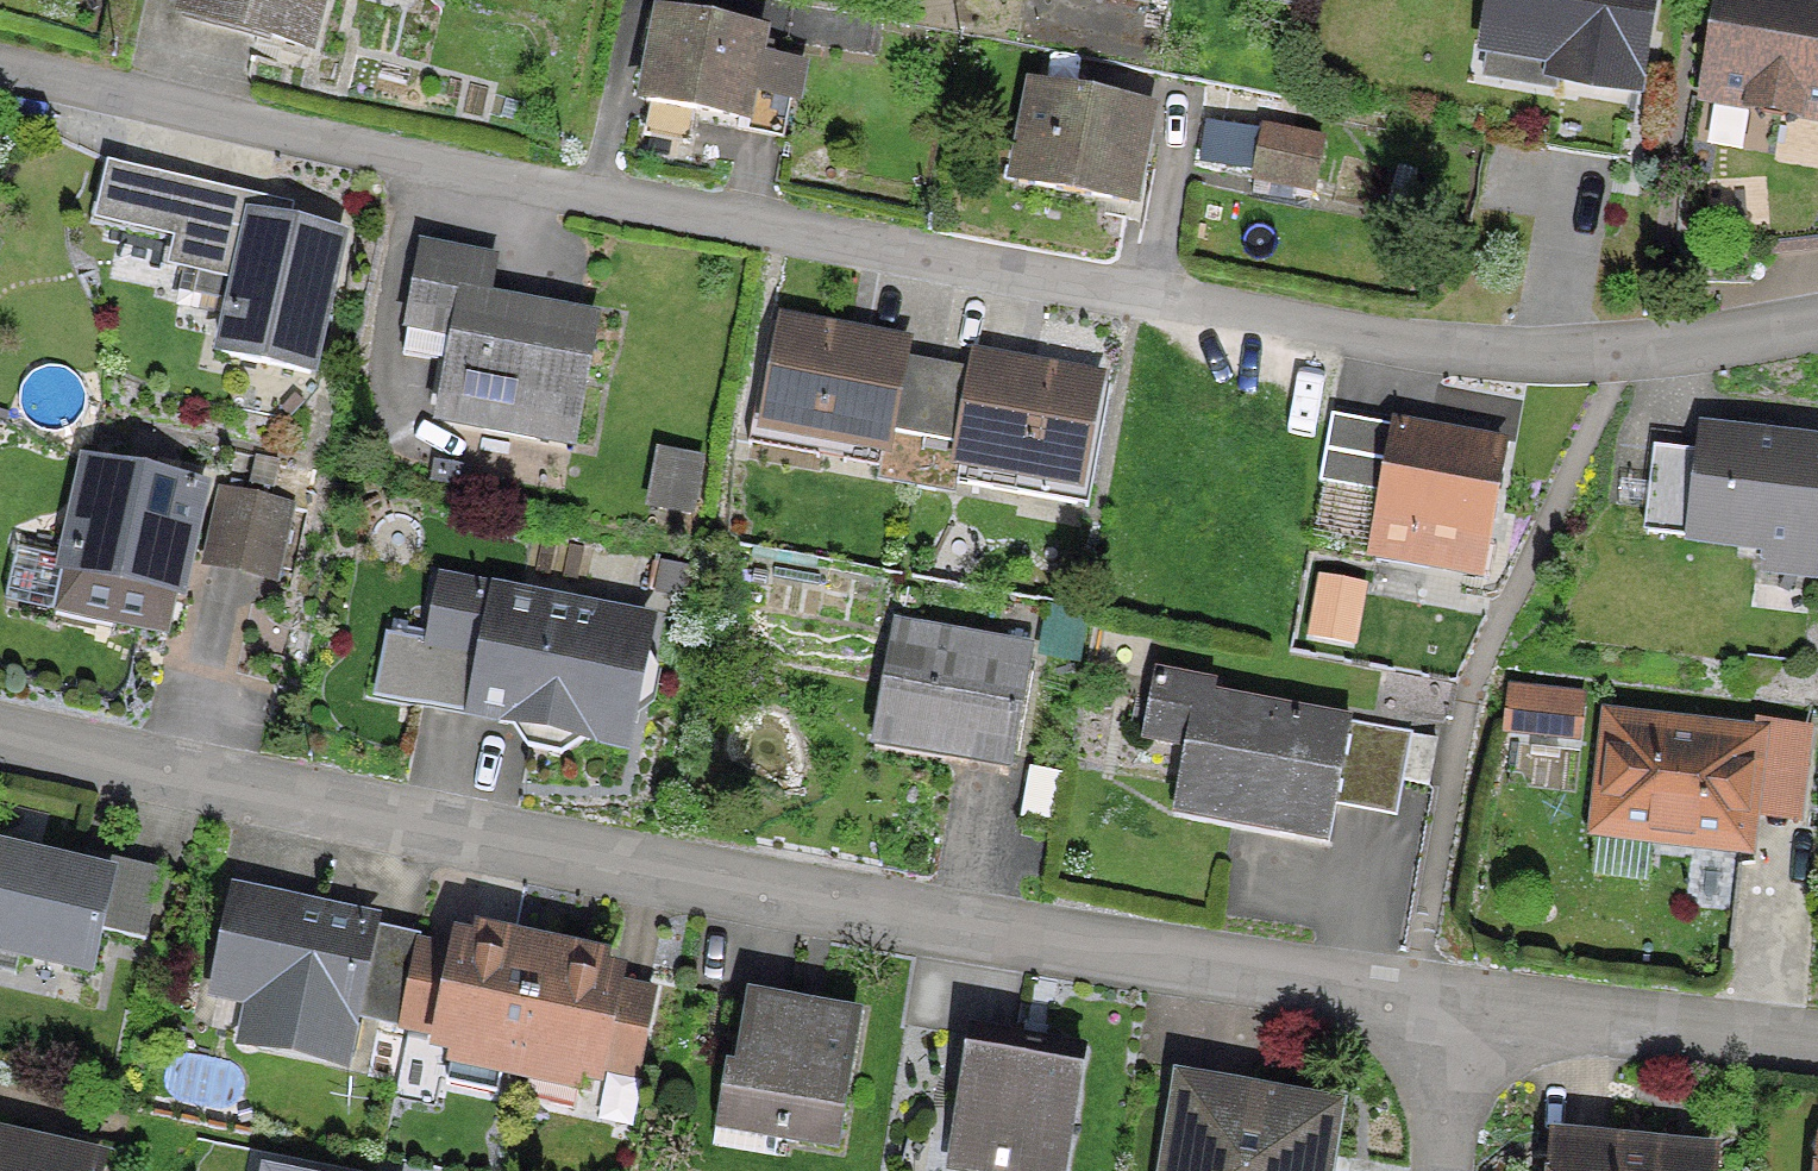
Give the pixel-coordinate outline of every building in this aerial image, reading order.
[(186,10),(242,24),(239,36),(299,51),(312,0),(189,0),(186,10)] [(1486,48),(1556,60),(1552,83),(1626,96),(1642,0),(1494,0),(1486,48)] [(1817,117),(1817,1),(1809,0),(1724,0),(1715,52),(1701,50),(1694,94),(1708,96),(1708,98),(1751,105),(1760,118),(1776,121),(1788,112),(1817,117)] [(751,52),(754,37),(659,18),(641,108),(737,127),(743,96),(787,104),(793,70),(763,64),(764,55),(751,52)] [(1013,188),(1123,209),(1142,113),(1032,91),(1013,188)] [(1308,196),(1318,148),(1213,126),(1205,166),(1251,175),(1249,183),(1308,196)] [(304,379),(336,240),(250,221),(251,214),(188,199),(172,271),(233,285),(217,359),(304,379)] [(570,437),(590,328),(481,308),(488,266),(418,253),(398,359),(445,368),(437,413),(570,437)] [(885,438),(919,444),(933,368),(844,352),(843,340),(766,325),(747,426),(883,451),(885,438)] [(1094,386),(1028,373),(1022,385),(933,368),(919,444),(954,451),(951,464),(1087,489),(1105,388),(1094,386)] [(1475,571),(1497,451),(1327,420),(1314,488),(1379,499),(1367,563),(1432,575),(1434,564),(1475,571)] [(1817,481),(1817,453),(1700,438),(1697,460),(1650,454),(1640,537),(1809,557),(1817,481)] [(648,506),(684,513),(693,465),(657,459),(648,506)] [(58,610),(162,634),(194,490),(86,466),(62,576),(65,577),(58,610)] [(205,563),(270,577),(285,510),(219,496),(205,563)] [(480,659),(468,718),(504,725),(523,753),(556,759),(585,740),(621,747),(644,630),(439,590),(428,649),(480,659)] [(1038,654),(1073,660),(1079,620),(1045,615),(1038,654)] [(940,763),(1003,774),(1024,651),(891,628),(872,735),(942,747),(940,763)] [(1331,808),(1346,729),(1208,704),(1211,692),(1149,681),(1138,740),(1196,751),(1185,809),(1260,823),(1258,834),(1324,847),(1331,808)] [(1505,733),(1547,738),(1550,708),(1509,704),(1505,733)] [(1645,840),(1739,851),(1752,744),(1607,727),(1596,820),(1647,826),(1645,840)] [(1796,773),(1800,737),(1777,735),(1773,770),(1796,773)] [(1405,740),(1396,785),(1423,790),(1431,745),(1405,740)] [(157,874),(105,863),(101,882),(77,876),(77,875),(0,857),(0,956),(86,976),(96,934),(141,944),(157,874)] [(395,1030),(412,951),(362,941),(364,928),(234,901),(214,994),(251,1002),(243,1039),(337,1059),(345,1020),(395,1030)] [(499,1060),(513,1063),(533,966),(457,951),(455,959),(420,952),(404,1031),(439,1038),(437,1047),(450,1050),(442,1088),(491,1098),(499,1060)] [(626,1077),(642,998),(607,991),(609,982),(533,966),(513,1063),(527,1066),(520,1102),(569,1112),(576,1076),(589,1079),(591,1070),(626,1077)] [(831,1148),(852,1022),(746,1003),(727,1115),(773,1123),(770,1138),(831,1148)] [(1078,1059),(966,1040),(948,1146),(992,1154),(990,1170),(1059,1170),(1078,1059)] [(1332,1113),(1176,1086),(1161,1170),(1322,1170),(1332,1113)] [(96,1167),(0,1146),(0,1170),(95,1170),(96,1167)] [(1615,1153),(1555,1148),(1553,1170),(1703,1170),(1703,1161),(1648,1156),(1648,1161),(1614,1158),(1615,1153)]
